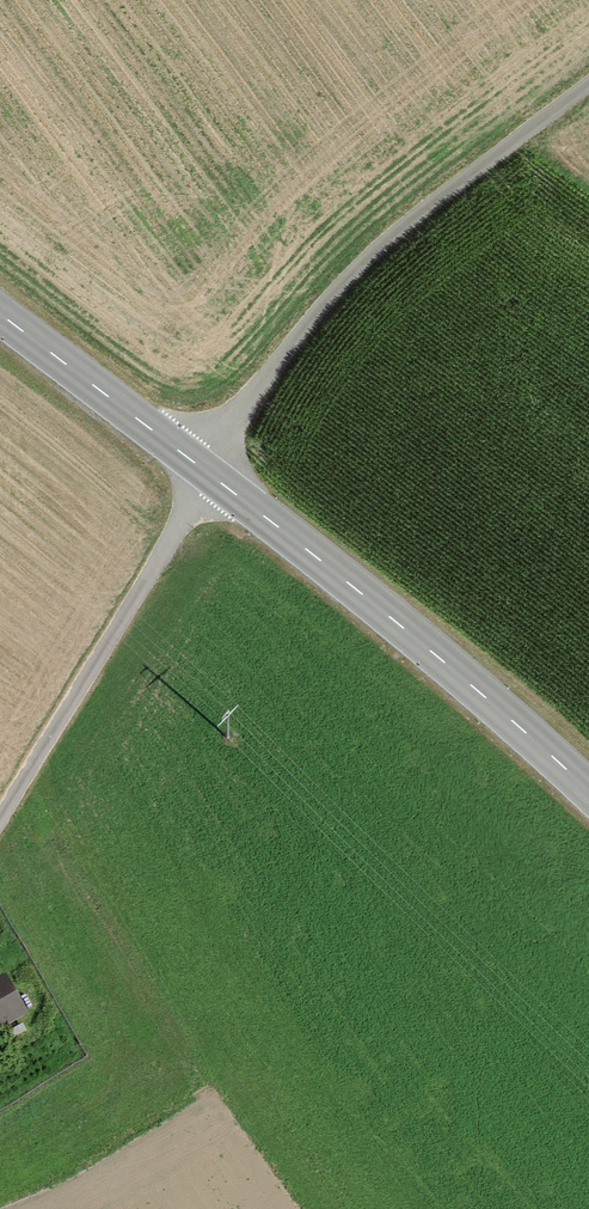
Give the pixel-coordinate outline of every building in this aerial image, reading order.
[(32,1021),(11,977),(0,982),(0,1036),(32,1021)]
